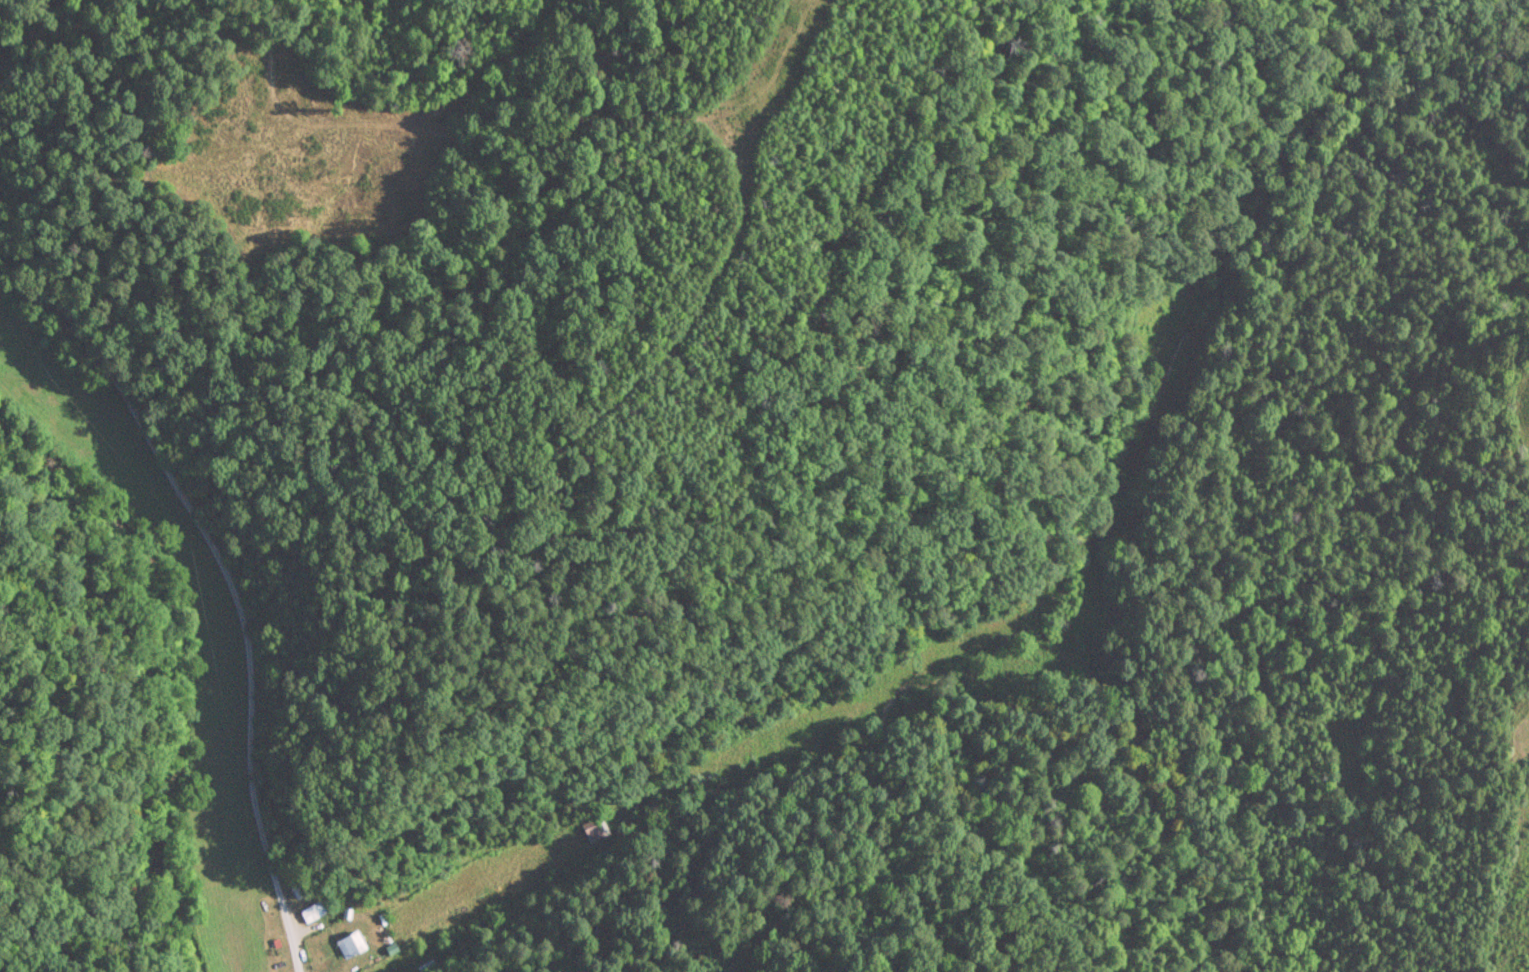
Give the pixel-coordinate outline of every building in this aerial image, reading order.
[(589,843),(608,839),(604,821),(585,826),(589,843)] [(300,912),(307,925),(328,913),(322,900),(300,912)] [(336,941),(345,959),(366,949),(357,931),(336,941)]
